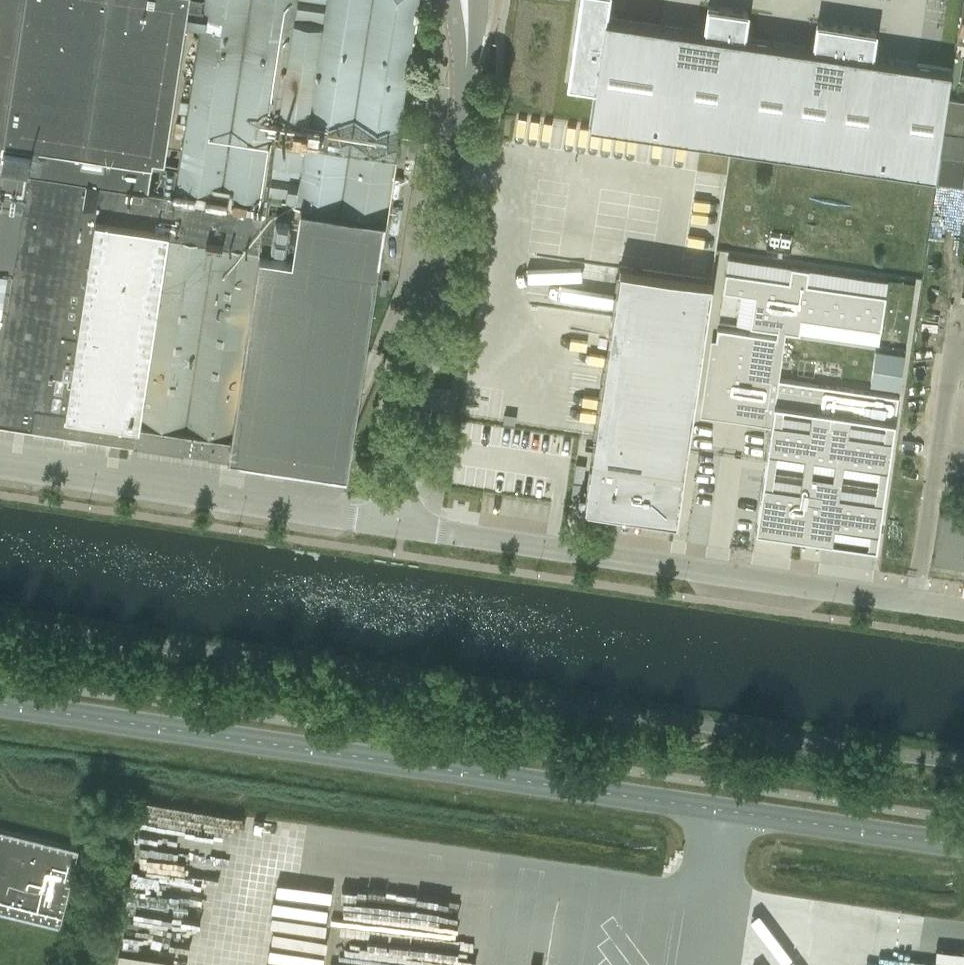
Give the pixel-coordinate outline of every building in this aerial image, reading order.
[(134,441),(171,192),(175,168),(159,166),(155,189),(147,188),(151,157),(163,159),(187,0),(0,0),(0,146),(0,147),(0,421),(134,441)] [(347,444),(348,442),(333,435),(359,373),(360,372),(361,369),(384,217),(417,0),(202,0),(173,192),(171,192),(134,441),(133,442),(136,443),(136,442),(180,448),(180,449),(181,449),(227,455),(227,456),(228,456),(228,455),(255,459),(346,473),(350,445),(348,445),(347,444)] [(567,84),(593,87),(588,124),(933,175),(950,68),(871,56),(875,31),(816,22),(812,48),(743,38),(747,12),(707,6),(703,32),(605,17),(608,0),(580,0),(567,84)] [(943,132),(963,135),(963,130),(963,122),(945,120),(943,132)] [(380,272),(393,274),(396,254),(383,252),(380,272)] [(722,292),(718,322),(749,327),(799,334),(878,346),(880,331),(885,296),(887,281),(808,270),(790,267),(727,258),(725,272),(722,292)] [(576,504),(576,506),(591,508),(591,510),(601,512),(602,510),(675,521),(676,518),(711,280),(619,266),(585,493),(579,492),(578,492),(576,504)] [(452,290),(450,304),(457,305),(459,291),(452,290)] [(717,328),(705,410),(745,416),(746,412),(765,415),(777,337),(717,328)] [(875,351),(870,386),(899,390),(904,355),(875,351)] [(755,527),(755,530),(757,530),(777,533),(779,533),(792,535),(794,536),(813,538),(816,539),(837,542),(839,542),(858,545),(860,545),(873,547),(876,548),(876,545),(898,396),(777,378),(756,521),(755,527)] [(137,807),(131,877),(234,886),(241,817),(137,807)] [(60,925),(79,850),(0,830),(0,910),(60,925)] [(272,896),(269,942),(301,944),(302,930),(326,931),(328,901),(335,901),(336,872),(279,869),(278,881),(288,882),(287,897),(272,896)]
